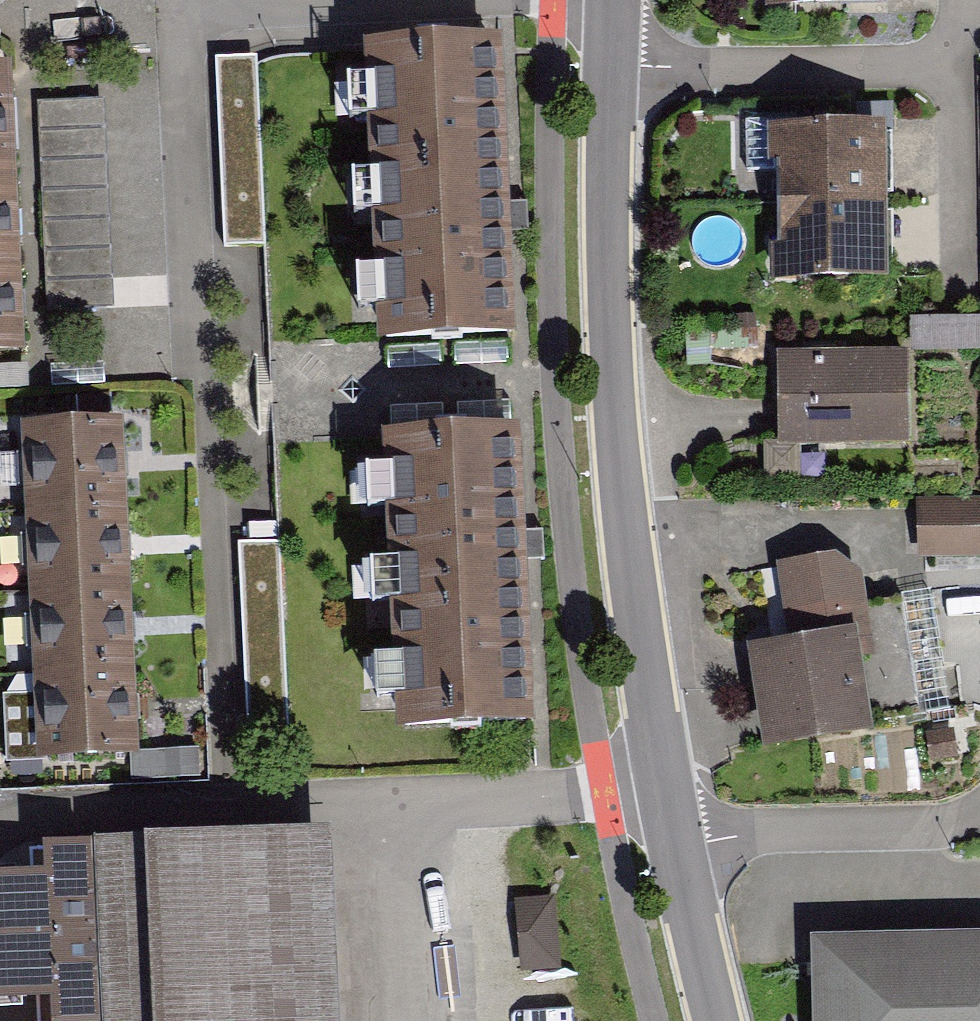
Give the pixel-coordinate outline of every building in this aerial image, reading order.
[(885,12),(884,0),(764,0),(764,14),(885,12)] [(502,45),(363,52),(377,352),(516,345),(502,45)] [(256,58),(215,60),(224,249),(265,246),(256,58)] [(11,67),(0,67),(0,164),(16,163),(11,67)] [(34,103),(45,312),(113,309),(103,100),(34,103)] [(885,130),(767,132),(769,210),(887,207),(885,130)] [(20,260),(16,163),(0,164),(0,261),(20,260)] [(771,287),(888,285),(887,207),(769,210),(771,287)] [(25,356),(20,260),(0,261),(0,357),(25,356)] [(908,352),(776,354),(778,449),(909,448),(908,352)] [(123,422),(20,427),(24,512),(127,507),(123,422)] [(521,434),(380,440),(394,739),(534,733),(521,434)] [(921,502),(925,558),(979,554),(979,498),(921,502)] [(29,597),(132,592),(127,507),(24,512),(29,597)] [(781,556),(795,633),(758,640),(777,752),(891,732),(858,543),(781,556)] [(29,597),(33,682),(136,677),(132,592),(29,597)] [(37,767),(141,762),(136,677),(33,682),(37,767)] [(349,835),(38,854),(40,878),(0,881),(0,1006),(69,1002),(70,1020),(361,1020),(349,835)] [(519,900),(525,968),(563,965),(558,897),(519,900)] [(810,943),(812,1020),(979,1020),(979,939),(810,943)]
